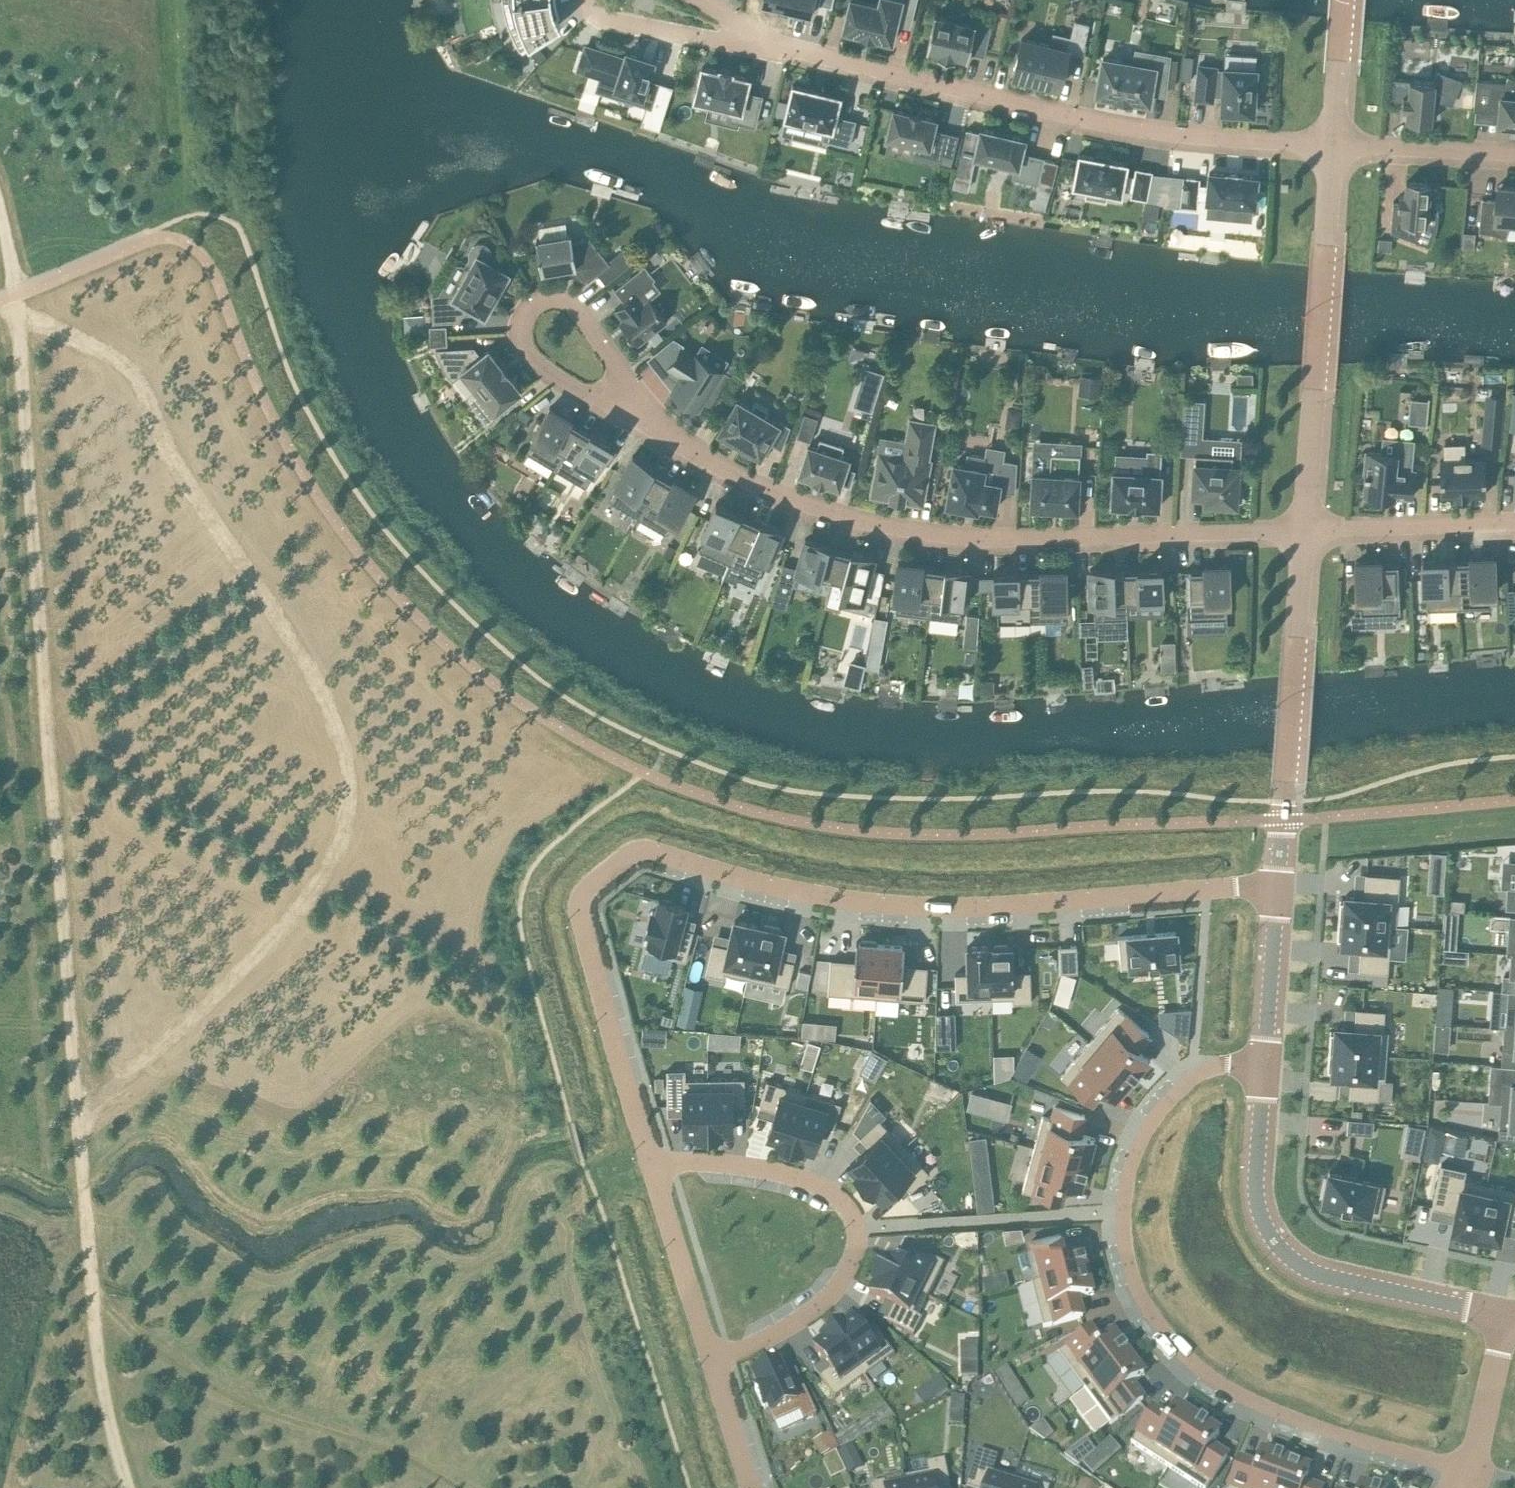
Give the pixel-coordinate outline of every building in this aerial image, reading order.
[(516,3),(519,13),(522,22),(523,24),(510,30),(512,34),(515,39),(518,44),(521,48),(521,49),(532,42),(557,26),(556,24),(551,15),(561,11),(557,1),(557,0),(516,0),(516,3)] [(761,2),(812,14),(815,0),(761,0),(761,2)] [(843,29),(864,34),(864,33),(872,35),(872,36),(893,41),(898,18),(912,21),(917,0),(880,0),(879,3),(864,0),(849,0),(843,29)] [(975,23),(935,14),(927,48),(940,51),(939,55),(954,59),(955,54),(968,57),(969,51),(984,54),(992,22),(976,19),(975,23)] [(1069,49),(1022,38),(1013,73),(1061,84),(1069,49)] [(586,45),(579,68),(599,74),(602,75),(618,80),(616,85),(632,90),(630,99),(647,105),(642,122),(660,127),(673,87),(659,82),(648,78),(653,63),(654,60),(644,56),(627,51),(625,58),(586,45)] [(540,48),(531,56),(539,64),(547,56),(540,48)] [(1133,63),(1103,57),(1098,92),(1114,94),(1114,96),(1132,99),(1132,98),(1149,100),(1151,91),(1165,93),(1171,54),(1154,51),(1152,66),(1133,63)] [(1255,103),(1255,90),(1261,91),(1262,76),(1256,76),(1257,67),(1225,65),(1224,73),(1216,72),(1217,66),(1199,64),(1195,97),(1213,100),(1214,93),(1223,95),(1222,110),(1241,111),(1241,110),(1248,110),(1248,112),(1254,112),(1254,108),(1255,108),(1255,103)] [(720,70),(703,66),(695,98),(733,107),(730,119),(755,125),(762,95),(746,91),(749,77),(732,73),(732,71),(720,68),(720,70)] [(1475,109),(1490,111),(1500,111),(1499,123),(1509,124),(1514,124),(1514,77),(1508,75),(1505,82),(1493,81),(1477,79),(1475,109)] [(1394,78),(1392,99),(1403,100),(1402,107),(1408,107),(1407,119),(1431,122),(1432,115),(1437,115),(1438,107),(1441,99),(1443,91),(1434,88),(1435,82),(1429,81),(1410,79),(1394,78)] [(810,87),(793,83),(785,116),(826,126),(824,138),(849,144),(855,120),(840,116),(839,120),(835,119),(841,95),(824,90),(810,86),(810,87)] [(947,114),(944,127),(958,130),(962,106),(939,101),(937,112),(947,114)] [(910,112),(894,108),(888,135),(918,143),(916,152),(941,158),(947,133),(933,130),(936,118),(921,115),(921,113),(910,110),(910,112)] [(967,128),(956,173),(971,177),(976,155),(1017,165),(1015,175),(1037,181),(1039,181),(1053,184),(1058,162),(1043,158),(1022,153),(1025,138),(981,127),(980,131),(967,128)] [(1074,185),(1074,184),(1087,187),(1085,195),(1105,199),(1106,191),(1119,194),(1119,195),(1121,195),(1121,194),(1120,194),(1122,188),(1131,190),(1130,197),(1146,201),(1152,171),(1136,168),(1135,176),(1125,174),(1127,163),(1128,163),(1128,162),(1127,161),(1126,162),(1111,159),(1111,158),(1112,157),(1096,154),(1096,155),(1097,155),(1096,156),(1081,153),(1079,153),(1079,154),(1080,154),(1073,183),(1072,185),(1074,185)] [(1199,178),(1184,176),(1181,204),(1196,206),(1197,196),(1207,197),(1207,199),(1255,204),(1258,176),(1240,174),(1241,173),(1238,173),(1238,174),(1229,173),(1229,172),(1227,171),(1227,173),(1210,171),(1209,185),(1198,184),(1199,178)] [(1400,194),(1399,200),(1394,200),(1391,230),(1416,239),(1422,222),(1427,223),(1428,215),(1438,213),(1435,194),(1435,191),(1430,191),(1431,183),(1407,181),(1405,195),(1400,194)] [(1496,198),(1482,197),(1479,231),(1493,232),(1507,237),(1513,222),(1514,222),(1514,186),(1497,185),(1496,198)] [(610,262),(590,237),(573,240),(572,233),(537,239),(542,270),(565,267),(566,272),(577,270),(586,281),(598,272),(610,262)] [(475,261),(455,296),(433,295),(435,320),(459,319),(468,303),(485,313),(509,272),(488,260),(489,258),(490,254),(490,253),(489,249),(487,245),(484,244),(480,243),(477,244),(474,246),(472,249),(471,253),(472,258),(475,261)] [(624,248),(612,257),(624,271),(636,262),(624,248)] [(637,294),(654,280),(653,279),(655,278),(645,264),(615,288),(625,300),(615,308),(624,318),(620,321),(638,343),(667,319),(650,297),(644,302),(637,294)] [(426,314),(405,315),(406,335),(427,334),(426,314)] [(430,325),(430,336),(447,335),(447,324),(430,325)] [(447,335),(430,336),(431,345),(448,344),(447,335)] [(474,347),(437,349),(444,367),(453,379),(464,370),(484,396),(474,404),(487,421),(511,403),(508,399),(521,390),(489,349),(481,355),(474,347)] [(682,374),(672,390),(683,397),(682,400),(695,408),(696,406),(699,407),(723,370),(695,353),(694,355),(682,347),(670,366),(682,374)] [(872,368),(860,406),(872,411),(884,372),(872,368)] [(1100,392),(1101,373),(1084,372),(1083,392),(1100,392)] [(1499,391),(1485,391),(1485,402),(1499,403),(1499,391)] [(1412,399),(1410,412),(1409,422),(1426,423),(1426,425),(1427,425),(1430,396),(1429,396),(1428,400),(1419,399),(1412,399)] [(782,448),(791,426),(780,419),(778,423),(765,415),(770,408),(756,400),(752,407),(738,399),(720,430),(735,439),(745,445),(761,454),(769,441),(782,448)] [(566,452),(580,427),(570,421),(571,418),(550,406),(533,435),(536,437),(527,451),(556,468),(566,452)] [(1503,408),(1485,407),(1482,444),(1500,445),(1503,408)] [(818,417),(805,413),(798,436),(811,440),(818,417)] [(1184,413),(1182,444),(1201,445),(1201,436),(1202,414),(1184,413)] [(876,471),(872,494),(893,498),(894,496),(909,498),(910,493),(924,496),(930,460),(928,460),(934,424),(911,419),(904,456),(886,453),(882,472),(876,471)] [(580,427),(566,452),(575,457),(574,459),(595,472),(612,442),(591,430),(590,433),(580,427)] [(844,445),(820,437),(817,447),(809,444),(800,472),(814,477),(814,478),(825,482),(825,481),(840,486),(841,482),(850,484),(855,469),(846,466),(849,457),(841,454),(844,445)] [(1367,475),(1365,494),(1395,497),(1395,494),(1413,495),(1415,470),(1411,469),(1414,440),(1397,438),(1395,453),(1367,450),(1365,475),(1367,475)] [(1445,460),(1440,460),(1442,495),(1456,494),(1456,497),(1468,497),(1468,494),(1486,493),(1485,458),(1464,459),(1464,443),(1445,444),(1445,460)] [(1112,502),(1112,504),(1159,506),(1161,473),(1162,450),(1147,449),(1146,472),(1114,471),(1114,472),(1115,472),(1114,480),(1110,483),(1110,492),(1113,496),(1113,502),(1112,502)] [(1033,472),(1031,505),(1031,506),(1078,509),(1078,507),(1080,475),(1079,475),(1080,455),(1052,453),(1034,452),(1033,472)] [(1206,495),(1205,502),(1237,504),(1237,499),(1241,500),(1242,486),(1238,486),(1239,465),(1233,464),(1233,455),(1195,453),(1193,494),(1206,495)] [(949,504),(949,506),(963,509),(963,506),(978,509),(978,505),(996,508),(999,490),(1015,491),(1017,462),(968,454),(966,465),(954,463),(947,503),(949,504)] [(638,517),(663,475),(652,470),(654,467),(633,455),(616,484),(619,486),(610,500),(638,517)] [(663,475),(638,517),(667,533),(675,519),(678,520),(695,491),(674,479),(673,481),(663,475)] [(730,563),(748,519),(738,514),(739,511),(717,502),(703,533),(706,534),(699,550),(730,563)] [(748,519),(730,563),(760,576),(767,560),(769,561),(783,530),(760,521),(759,523),(748,519)] [(840,550),(828,547),(829,544),(805,538),(798,566),(797,571),(820,577),(821,574),(832,577),(840,550)] [(851,553),(840,550),(832,577),(827,596),(825,605),(839,608),(842,597),(865,602),(865,600),(878,603),(880,593),(866,589),(872,568),(875,557),(852,550),(851,553)] [(1459,560),(1460,608),(1493,607),(1492,590),(1496,590),(1495,556),(1470,557),(1470,560),(1459,560)] [(1460,608),(1459,560),(1447,560),(1447,557),(1423,558),(1424,592),(1427,592),(1427,609),(1460,608)] [(1380,559),(1356,560),(1357,594),(1360,594),(1360,613),(1401,612),(1399,562),(1380,562),(1380,559)] [(928,616),(934,568),(922,567),(923,564),(899,561),(895,595),(898,595),(896,612),(928,616)] [(798,566),(784,563),(770,603),(787,608),(797,571),(798,566)] [(1229,564),(1205,565),(1205,568),(1186,569),(1188,619),(1228,618),(1227,598),(1230,598),(1229,564)] [(1126,571),(1127,599),(1128,599),(1139,598),(1139,601),(1163,600),(1162,566),(1138,567),(1138,570),(1126,571)] [(934,568),(928,616),(961,620),(963,603),(966,603),(970,569),(946,567),(946,570),(934,568)] [(884,571),(872,568),(866,589),(880,593),(884,571)] [(1114,568),(1090,569),(1091,603),(1094,602),(1095,619),(1128,618),(1128,599),(1127,599),(1126,571),(1114,571),(1114,568)] [(1030,573),(1031,621),(1064,620),(1064,603),(1067,603),(1066,569),(1042,570),(1042,573),(1030,573)] [(1031,621),(1030,573),(1018,573),(1018,570),(994,571),(995,604),(998,604),(998,621),(1031,621)] [(967,613),(963,644),(977,646),(979,614),(967,613)] [(886,618),(876,617),(867,666),(878,668),(886,618)] [(1175,640),(1161,641),(1162,655),(1176,655),(1175,640)] [(847,673),(845,682),(861,686),(865,665),(855,663),(853,674),(847,673)] [(1430,862),(1428,891),(1444,892),(1446,863),(1446,852),(1431,851),(1430,862)] [(1340,900),(1339,919),(1392,923),(1392,924),(1396,924),(1397,923),(1400,875),(1366,873),(1365,897),(1354,896),(1346,895),(1345,900),(1340,900)] [(651,931),(646,948),(686,959),(694,929),(682,926),(687,905),(660,898),(657,911),(653,910),(647,930),(651,931)] [(1444,910),(1443,922),(1458,922),(1459,911),(1444,910)] [(713,942),(706,972),(725,976),(726,971),(748,976),(760,925),(735,919),(732,936),(729,946),(713,942)] [(1339,919),(1337,938),(1343,939),(1342,944),(1350,944),(1361,945),(1359,969),(1388,971),(1392,924),(1392,923),(1339,919)] [(760,925),(748,976),(789,986),(795,960),(778,957),(780,947),(784,930),(760,925)] [(1181,963),(1179,928),(1126,933),(1129,968),(1181,963)] [(831,958),(829,992),(877,996),(881,943),(877,943),(877,940),(862,939),(862,942),(859,942),(859,941),(857,941),(855,960),(831,958)] [(881,943),(877,996),(925,1000),(928,966),(904,964),(905,944),(904,944),(904,945),(881,943)] [(992,947),(991,947),(992,998),(1013,997),(1013,1001),(1032,1001),(1031,970),(1014,970),(1013,946),(1008,947),(1008,944),(996,944),(996,947),(993,947),(992,947)] [(1077,944),(1059,945),(1060,971),(1078,970),(1077,944)] [(969,972),(956,973),(957,998),(992,998),(991,947),(992,947),(991,945),(968,945),(969,972)] [(1503,989),(1509,990),(1514,990),(1514,952),(1512,952),(1512,953),(1511,975),(1504,975),(1503,989)] [(811,972),(800,970),(797,985),(808,987),(811,972)] [(1063,973),(1059,986),(1072,990),(1076,976),(1063,973)] [(686,984),(681,1010),(697,1014),(703,988),(686,984)] [(1507,1027),(1514,1028),(1514,990),(1509,990),(1507,1026),(1507,1027)] [(1331,1031),(1329,1050),(1387,1054),(1389,1030),(1384,1030),(1385,1010),(1356,1008),(1355,1028),(1344,1027),(1336,1026),(1336,1031),(1331,1031)] [(1125,1010),(1096,1045),(1134,1077),(1151,1057),(1140,1048),(1152,1033),(1125,1010)] [(1436,1012),(1435,1021),(1450,1023),(1451,1014),(1436,1012)] [(803,1019),(802,1035),(817,1036),(818,1021),(803,1019)] [(1435,1021),(1433,1048),(1448,1049),(1450,1023),(1435,1021)] [(1501,1064),(1504,1064),(1514,1065),(1514,1028),(1507,1027),(1507,1026),(1504,1026),(1504,1027),(1501,1064)] [(709,1030),(709,1043),(722,1044),(723,1031),(709,1030)] [(808,1041),(806,1049),(817,1053),(820,1045),(808,1041)] [(1118,1097),(1134,1077),(1096,1045),(1066,1080),(1094,1103),(1106,1088),(1118,1097)] [(1329,1050),(1328,1069),(1333,1070),(1333,1074),(1340,1075),(1351,1076),(1350,1096),(1379,1098),(1380,1078),(1385,1078),(1387,1054),(1329,1050)] [(1021,1059),(1013,1072),(1027,1081),(1035,1067),(1021,1059)] [(1501,1102),(1514,1103),(1514,1065),(1504,1064),(1501,1101),(1501,1102)] [(686,1068),(668,1069),(668,1104),(685,1104),(685,1130),(695,1130),(695,1133),(709,1132),(708,1078),(686,1078),(686,1068)] [(664,1076),(655,1076),(655,1089),(664,1089),(664,1076)] [(745,1077),(708,1078),(709,1132),(723,1132),(723,1130),(733,1130),(733,1102),(745,1101),(745,1077)] [(768,1079),(760,1104),(776,1109),(769,1134),(778,1137),(777,1139),(791,1143),(807,1091),(768,1079)] [(807,1091),(791,1143),(804,1148),(805,1145),(814,1148),(822,1123),(834,1127),(842,1102),(807,1091)] [(972,1091),(967,1108),(983,1112),(987,1095),(972,1091)] [(870,1145),(851,1163),(857,1171),(856,1172),(865,1182),(905,1145),(881,1119),(886,1114),(871,1098),(854,1129),(861,1136),(870,1145)] [(1498,1138),(1514,1141),(1514,1103),(1501,1102),(1498,1138)] [(1043,1115),(1035,1146),(1088,1161),(1094,1137),(1080,1133),(1085,1114),(1056,1106),(1053,1118),(1043,1115)] [(1348,1117),(1347,1131),(1373,1133),(1374,1119),(1348,1117)] [(1407,1123),(1401,1155),(1419,1158),(1425,1127),(1407,1123)] [(1431,1126),(1429,1136),(1443,1139),(1445,1129),(1431,1126)] [(1447,1131),(1445,1139),(1467,1143),(1468,1135),(1447,1131)] [(986,1136),(970,1138),(972,1154),(988,1152),(986,1136)] [(905,1145),(865,1182),(875,1193),(876,1191),(883,1198),(903,1180),(911,1189),(930,1172),(905,1145)] [(1035,1146),(1023,1189),(1062,1199),(1067,1181),(1081,1185),(1088,1161),(1035,1146)] [(1441,1163),(1432,1206),(1456,1211),(1454,1221),(1452,1229),(1457,1230),(1456,1235),(1475,1239),(1487,1183),(1465,1178),(1467,1169),(1441,1163)] [(1372,1214),(1379,1179),(1328,1168),(1321,1203),(1372,1214)] [(1475,1239),(1494,1243),(1495,1238),(1500,1239),(1501,1231),(1503,1221),(1514,1223),(1514,1189),(1487,1183),(1475,1239)] [(993,1191),(976,1193),(978,1210),(995,1208),(993,1191)] [(1061,1232),(1032,1240),(1043,1282),(1043,1283),(1087,1271),(1081,1247),(1066,1251),(1061,1232)] [(886,1261),(880,1273),(928,1298),(945,1265),(922,1253),(916,1265),(892,1253),(888,1262),(886,1261)] [(1043,1282),(1033,1285),(1044,1328),(1083,1318),(1078,1299),(1093,1296),(1087,1271),(1043,1283),(1043,1282)] [(876,1287),(871,1296),(895,1307),(887,1322),(915,1336),(923,1320),(918,1318),(928,1298),(880,1273),(873,1285),(876,1287)] [(844,1325),(833,1333),(865,1378),(895,1356),(880,1335),(869,1342),(854,1321),(846,1327),(844,1325)] [(1091,1330),(1059,1354),(1085,1389),(1129,1356),(1127,1354),(1129,1353),(1122,1343),(1120,1344),(1114,1336),(1102,1345),(1091,1330)] [(1058,1331),(1048,1334),(1050,1341),(1059,1339),(1058,1331)] [(823,1344),(815,1349),(831,1371),(820,1378),(836,1399),(865,1378),(833,1333),(822,1342),(823,1344)] [(1129,1356),(1085,1389),(1111,1425),(1144,1401),(1132,1385),(1144,1376),(1145,1375),(1138,1365),(1136,1366),(1129,1356)] [(961,1359),(961,1377),(978,1377),(978,1359),(961,1359)] [(756,1376),(754,1376),(760,1388),(756,1390),(765,1410),(769,1408),(776,1424),(800,1413),(804,1421),(817,1415),(800,1379),(789,1384),(780,1365),(769,1369),(768,1367),(754,1373),(756,1376)] [(1007,1366),(996,1374),(1002,1383),(1013,1376),(1007,1366)] [(940,1376),(931,1383),(940,1396),(949,1389),(940,1376)] [(952,1398),(951,1410),(964,1411),(965,1398),(952,1398)] [(1153,1410),(1132,1443),(1169,1467),(1199,1421),(1188,1414),(1189,1413),(1179,1406),(1178,1408),(1178,1407),(1170,1420),(1153,1410)] [(1169,1467),(1201,1487),(1208,1487),(1228,1458),(1212,1447),(1220,1435),(1211,1429),(1212,1428),(1202,1421),(1201,1423),(1199,1421),(1169,1467)] [(1043,1422),(1030,1432),(1045,1442),(1054,1435),(1043,1422)] [(855,1424),(837,1438),(842,1449),(865,1438),(855,1424)] [(831,1434),(813,1444),(821,1458),(839,1449),(831,1434)] [(1124,1448),(1113,1437),(1100,1449),(1088,1437),(1070,1454),(1082,1466),(1085,1462),(1097,1474),(1124,1448)] [(853,1446),(839,1453),(850,1474),(858,1471),(864,1468),(853,1446)] [(967,1487),(1012,1487),(1015,1477),(994,1471),(998,1457),(978,1451),(967,1487)] [(837,1452),(822,1459),(832,1480),(847,1473),(837,1452)] [(1229,1487),(1277,1487),(1287,1462),(1284,1461),(1284,1459),(1273,1455),(1272,1457),(1263,1453),(1258,1467),(1240,1460),(1229,1487)] [(906,1478),(908,1487),(909,1487),(951,1487),(945,1460),(927,1464),(929,1473),(906,1478)] [(1277,1487),(1314,1487),(1305,1485),(1310,1471),(1309,1470),(1310,1469),(1298,1464),(1298,1466),(1287,1462),(1277,1487)] [(1012,1487),(1050,1487),(1015,1477),(1012,1487)]
